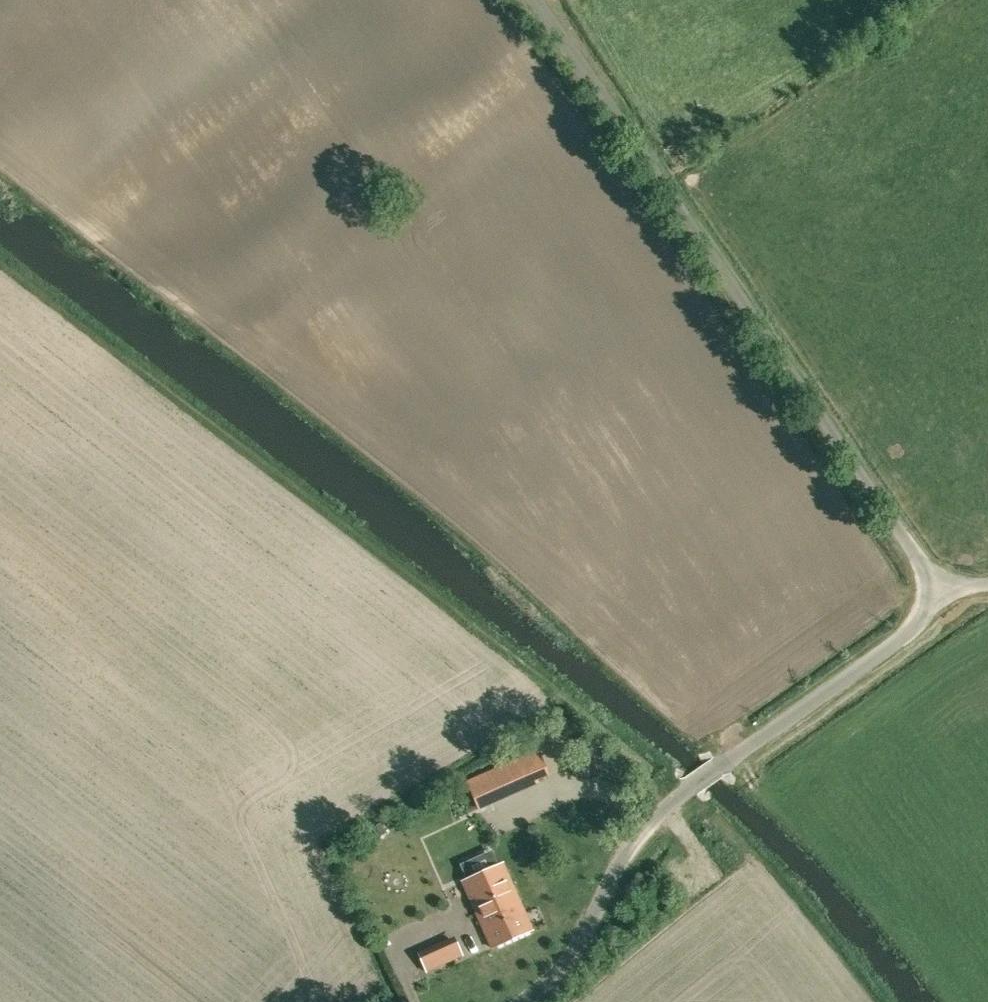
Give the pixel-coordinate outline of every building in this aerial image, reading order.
[(523,754),(468,780),(480,808),(527,787),(548,778),(533,744),(520,749),(523,754)] [(492,947),(533,929),(503,863),(462,881),(492,947)]
